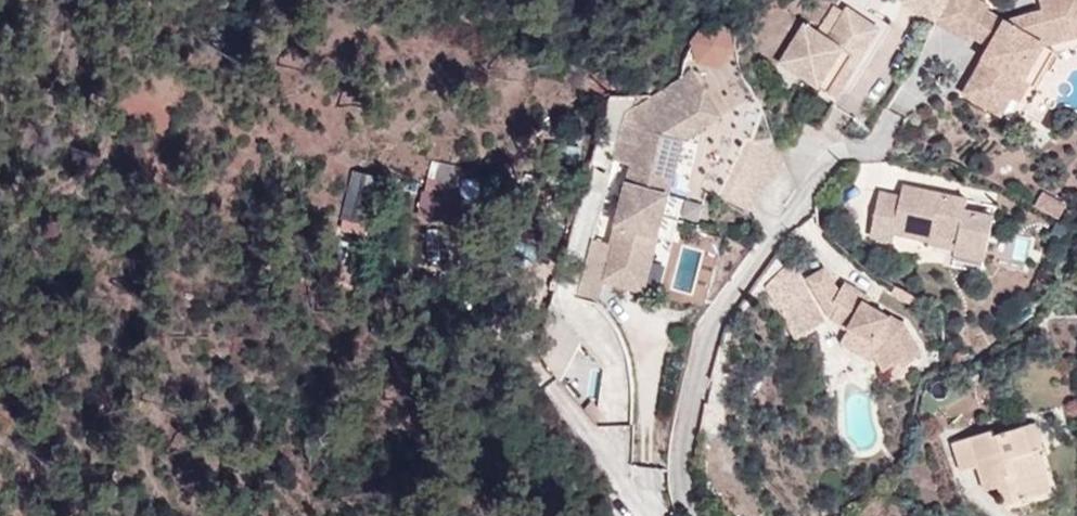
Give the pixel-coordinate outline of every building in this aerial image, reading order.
[(934,17),(944,3),(945,0),(905,0),(934,17)] [(938,17),(977,39),(980,34),(998,45),(970,92),(1005,112),(1016,94),(1024,99),(1032,85),(1028,81),(1049,45),(1076,38),(1076,0),(1051,0),(1048,1),(1051,13),(1012,23),(994,11),(996,6),(986,0),(949,0),(946,4),(938,17)] [(836,5),(819,33),(831,40),(848,12),(836,5)] [(808,25),(785,62),(840,97),(882,28),(849,9),(848,12),(831,40),(819,33),(808,25)] [(709,67),(739,46),(720,18),(689,38),(709,67)] [(1024,99),(1030,102),(1061,52),(1076,48),(1076,38),(1049,45),(1028,81),(1032,85),(1024,99)] [(711,93),(645,131),(685,143),(726,119),(711,93)] [(1016,94),(1005,112),(1014,117),(1024,99),(1016,94)] [(640,149),(619,144),(615,160),(635,165),(615,246),(595,242),(580,298),(598,303),(604,281),(647,292),(661,237),(671,195),(685,143),(645,131),(640,149)] [(895,233),(932,241),(933,232),(958,237),(957,243),(987,250),(995,214),(966,209),(969,198),(903,184),(901,196),(879,191),(870,236),(894,241),(895,233)] [(461,215),(466,192),(432,185),(427,208),(461,215)] [(1037,204),(1061,217),(1068,203),(1044,191),(1037,204)] [(690,200),(671,195),(661,237),(679,242),(690,200)] [(933,232),(932,241),(932,245),(956,251),(957,243),(958,237),(933,232)] [(957,243),(956,251),(954,255),(985,262),(987,250),(957,243)] [(790,263),(766,289),(796,341),(825,324),(790,263)] [(902,361),(905,366),(924,354),(905,323),(863,299),(859,297),(862,292),(845,283),(840,291),(824,266),(807,277),(832,319),(849,329),(844,338),(876,357),(886,371),(902,361)] [(873,362),(876,357),(844,338),(839,344),(873,362)] [(906,369),(905,366),(902,361),(886,371),(892,380),(906,369)] [(1036,422),(1025,426),(1032,451),(1038,449),(1044,447),(1036,422)] [(1032,451),(1025,426),(993,435),(992,430),(952,442),(961,473),(979,467),(984,484),(998,480),(1000,487),(1006,507),(1052,492),(1038,449),(1032,451)] [(998,480),(984,484),(986,492),(1000,487),(998,480)]
